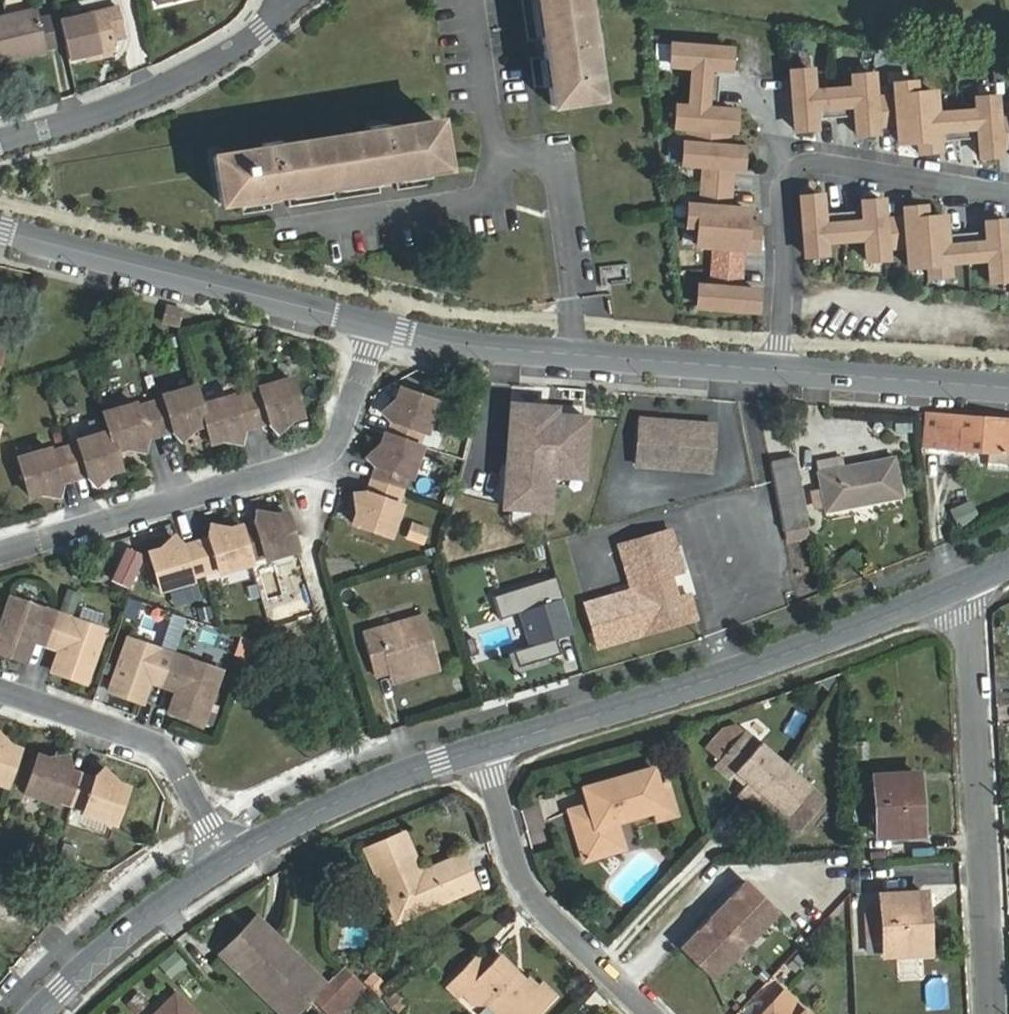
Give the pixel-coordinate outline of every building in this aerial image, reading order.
[(552,106),(594,99),(586,50),(593,49),(590,31),(584,33),(579,0),(536,0),(552,106)] [(0,16),(0,64),(48,53),(47,51),(47,50),(39,16),(37,7),(0,16)] [(106,8),(59,19),(65,47),(68,61),(115,51),(113,41),(126,38),(120,12),(107,15),(106,8)] [(47,51),(65,47),(59,19),(57,12),(39,16),(47,50),(47,51)] [(656,67),(667,67),(667,44),(656,44),(656,67)] [(673,45),(671,70),(693,72),(691,107),(676,106),(674,131),(689,132),(688,144),(685,144),(684,167),(706,169),(704,204),(686,203),(684,228),(695,229),(694,248),(711,249),(708,285),(696,284),(694,309),(758,313),(760,288),(741,287),(743,251),(757,252),(759,226),(748,226),(749,207),(737,206),(739,171),(748,172),(750,146),(735,145),(736,135),(738,135),(740,110),(712,108),(715,73),(735,74),(737,49),(673,45)] [(971,126),(977,126),(979,156),(999,154),(998,142),(1008,141),(1008,113),(996,114),(994,95),(975,97),(975,106),(934,109),(933,91),(914,92),(913,81),(893,83),(894,91),(873,93),(871,73),(851,75),(852,83),(811,86),(810,68),(790,70),(795,128),(814,126),(812,96),(818,96),(819,107),(848,105),(847,94),(853,93),(856,131),(876,130),(875,118),(896,116),(898,137),(917,135),(917,146),(937,145),(936,129),(942,129),(943,140),(972,138),(971,126)] [(441,150),(437,122),(214,157),(221,203),(444,167),(441,150)] [(667,163),(679,164),(681,144),(668,143),(667,163)] [(805,254),(825,253),(824,239),(865,236),(866,258),(886,256),(885,245),(906,243),(908,263),(927,262),(928,273),(948,271),(947,263),(988,260),(990,282),(1008,281),(1008,271),(1008,268),(1008,240),(1007,241),(1005,222),(985,223),(987,244),(981,244),(980,233),(951,235),(952,247),(946,247),(943,217),(924,219),(923,207),(904,209),(904,218),(883,219),(882,199),(862,201),(863,221),(857,221),(857,210),(828,212),(829,224),(823,224),(820,194),(800,196),(805,254)] [(180,326),(184,310),(167,305),(162,321),(180,326)] [(255,425),(270,421),(271,424),(301,416),(291,379),(259,387),(261,391),(246,395),(255,425)] [(174,433),(206,424),(200,404),(195,387),(163,396),(164,399),(150,403),(159,433),(173,429),(174,433)] [(390,419),(394,420),(389,435),(417,445),(421,430),(425,431),(436,402),(400,389),(390,419)] [(200,404),(206,424),(211,442),(242,433),(241,430),(255,425),(246,395),(232,399),(231,396),(200,404)] [(104,413),(109,431),(115,450),(146,442),(144,438),(159,433),(150,403),(135,407),(134,403),(104,413)] [(549,407),(513,404),(506,507),(550,510),(553,475),(585,477),(590,417),(557,415),(553,467),(545,467),(549,407)] [(557,415),(549,414),(545,467),(553,467),(557,415)] [(929,414),(925,447),(989,452),(1008,453),(1008,420),(929,414)] [(711,468),(714,422),(682,420),(682,424),(666,423),(667,419),(640,418),(637,463),(711,468)] [(88,475),(89,478),(120,469),(115,450),(109,431),(78,440),(79,444),(65,448),(73,478),(88,475)] [(417,445),(389,435),(386,434),(375,463),(379,465),(373,479),(401,489),(406,475),(410,477),(420,446),(417,445)] [(49,449),(19,458),(30,495),(60,486),(59,482),(73,478),(65,448),(50,452),(49,449)] [(422,448),(415,478),(427,481),(434,451),(422,448)] [(989,452),(988,467),(1008,469),(1008,453),(989,452)] [(770,461),(785,531),(807,527),(794,456),(770,461)] [(893,459),(820,473),(824,491),(814,493),(816,506),(826,504),(827,510),(900,496),(893,459)] [(368,494),(365,493),(354,523),(390,535),(399,505),(396,504),(401,489),(373,479),(368,494)] [(960,530),(980,520),(971,501),(951,510),(960,530)] [(180,543),(149,553),(161,590),(191,580),(190,576),(219,568),(220,572),(252,563),(251,559),(264,555),(266,559),(297,549),(286,513),(255,522),(256,526),(242,530),(240,526),(209,535),(210,539),(181,547),(180,543)] [(422,546),(430,527),(411,520),(404,539),(422,546)] [(587,608),(600,651),(698,622),(691,598),(680,602),(673,578),(684,575),(672,534),(621,549),(634,594),(587,608)] [(142,555),(126,548),(112,578),(128,586),(142,555)] [(557,576),(493,595),(500,618),(521,612),(531,645),(513,650),(517,666),(559,654),(555,639),(574,633),(557,576)] [(86,683),(105,630),(11,597),(0,629),(0,652),(27,662),(35,637),(61,646),(52,671),(86,683)] [(439,664),(426,616),(363,635),(375,675),(389,670),(391,678),(439,664)] [(472,636),(465,638),(470,655),(477,653),(472,636)] [(128,637),(109,690),(142,702),(151,678),(177,687),(168,712),(203,724),(221,671),(128,637)] [(799,831),(826,801),(746,731),(719,762),(735,776),(737,773),(749,782),(738,795),(763,816),(774,804),(785,814),(782,817),(799,831)] [(6,785),(20,750),(0,743),(0,783),(6,785)] [(26,792),(56,802),(58,799),(72,803),(81,775),(67,770),(69,767),(38,756),(26,792)] [(665,807),(654,768),(584,788),(589,805),(570,811),(585,860),(624,848),(616,821),(665,807)] [(921,833),(918,774),(874,777),(877,836),(921,833)] [(72,803),(86,808),(84,813),(115,823),(127,787),(97,777),(95,780),(81,775),(72,803)] [(477,888),(463,855),(422,871),(405,833),(366,850),(390,906),(401,901),(408,917),(477,888)] [(712,980),(778,911),(746,882),(681,948),(712,980)] [(876,892),(860,894),(862,910),(878,908),(876,892)] [(884,955),(928,952),(925,894),(881,896),(884,955)] [(257,918),(222,954),(282,1013),(293,1013),(324,983),(257,918)] [(498,954),(492,961),(480,950),(446,986),(459,998),(462,994),(473,1005),(487,1003),(499,1013),(539,1013),(556,997),(541,982),(537,985),(526,976),(524,979),(498,954)] [(345,967),(320,992),(334,1006),(359,981),(345,967)] [(377,992),(385,984),(374,973),(365,982),(377,992)] [(784,990),(762,1013),(809,1013),(784,990)] [(387,1000),(398,1010),(406,1002),(395,992),(387,1000)] [(157,1013),(195,1013),(176,994),(157,1013)]
